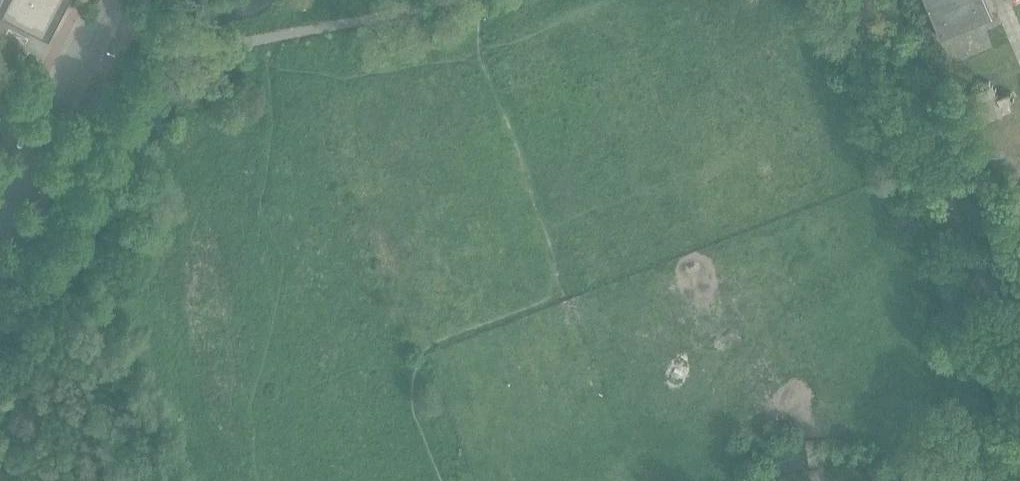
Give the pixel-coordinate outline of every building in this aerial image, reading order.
[(43,8),(45,6),(43,6),(46,0),(27,0),(43,8)] [(984,0),(925,0),(941,38),(991,17),(984,0)] [(985,72),(989,82),(990,82),(1014,72),(1009,62),(985,72)]
